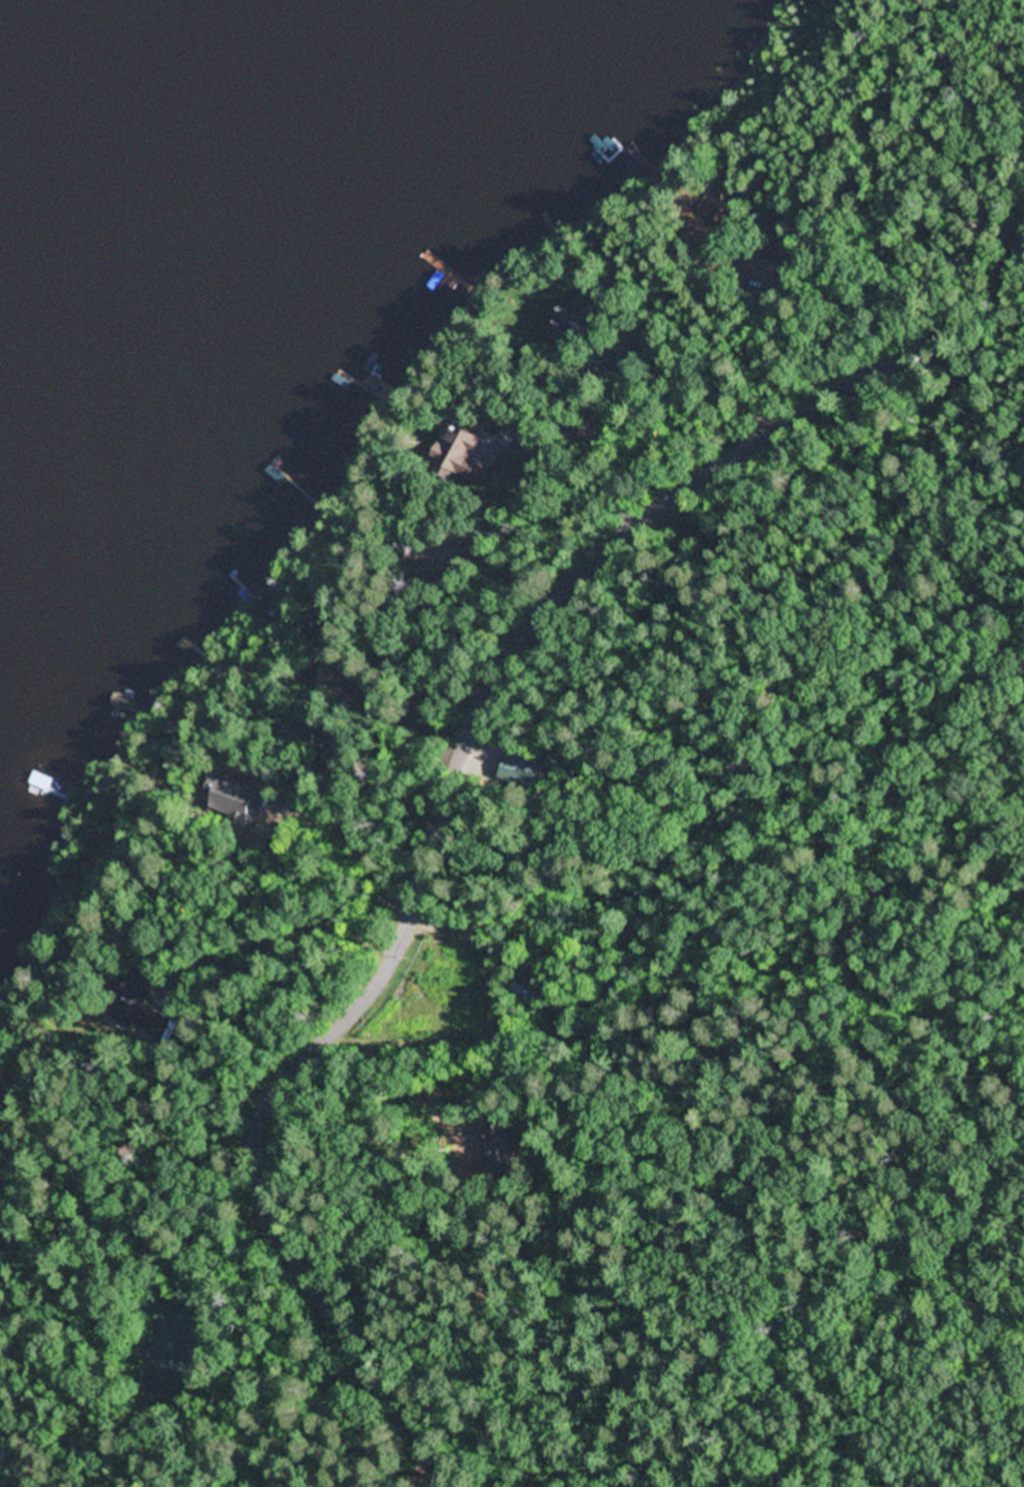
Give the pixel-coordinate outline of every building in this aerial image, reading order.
[(595,297),(607,310),(568,347),(557,335),(554,331),(563,323),(557,317),(574,300),(580,307),(593,295),(595,297)] [(485,440),(477,454),(474,452),(471,457),(491,467),(481,485),(457,471),(452,480),(438,472),(444,461),(436,456),(439,450),(444,442),(446,444),(449,445),(454,436),(459,425),(463,427),(485,440)] [(424,533),(421,547),(419,556),(418,560),(401,556),(402,554),(403,548),(401,547),(398,546),(399,539),(405,540),(406,534),(411,535),(413,530),(424,533)] [(294,707),(293,715),(283,713),(284,705),(294,707)] [(316,722),(313,744),(285,740),(289,718),(316,722)] [(251,782),(242,803),(235,800),(233,806),(228,816),(215,810),(219,801),(221,795),(213,792),(222,769),(251,782)] [(164,826),(159,838),(151,834),(157,823),(164,826)] [(535,995),(525,1011),(518,1006),(522,1001),(506,991),(513,981),(535,995)] [(495,1035),(492,1035),(492,1033),(491,1024),(491,1020),(495,1019),(502,1018),(503,1026),(504,1034),(503,1034),(495,1035)] [(523,1165),(500,1171),(489,1129),(512,1122),(523,1165)]
